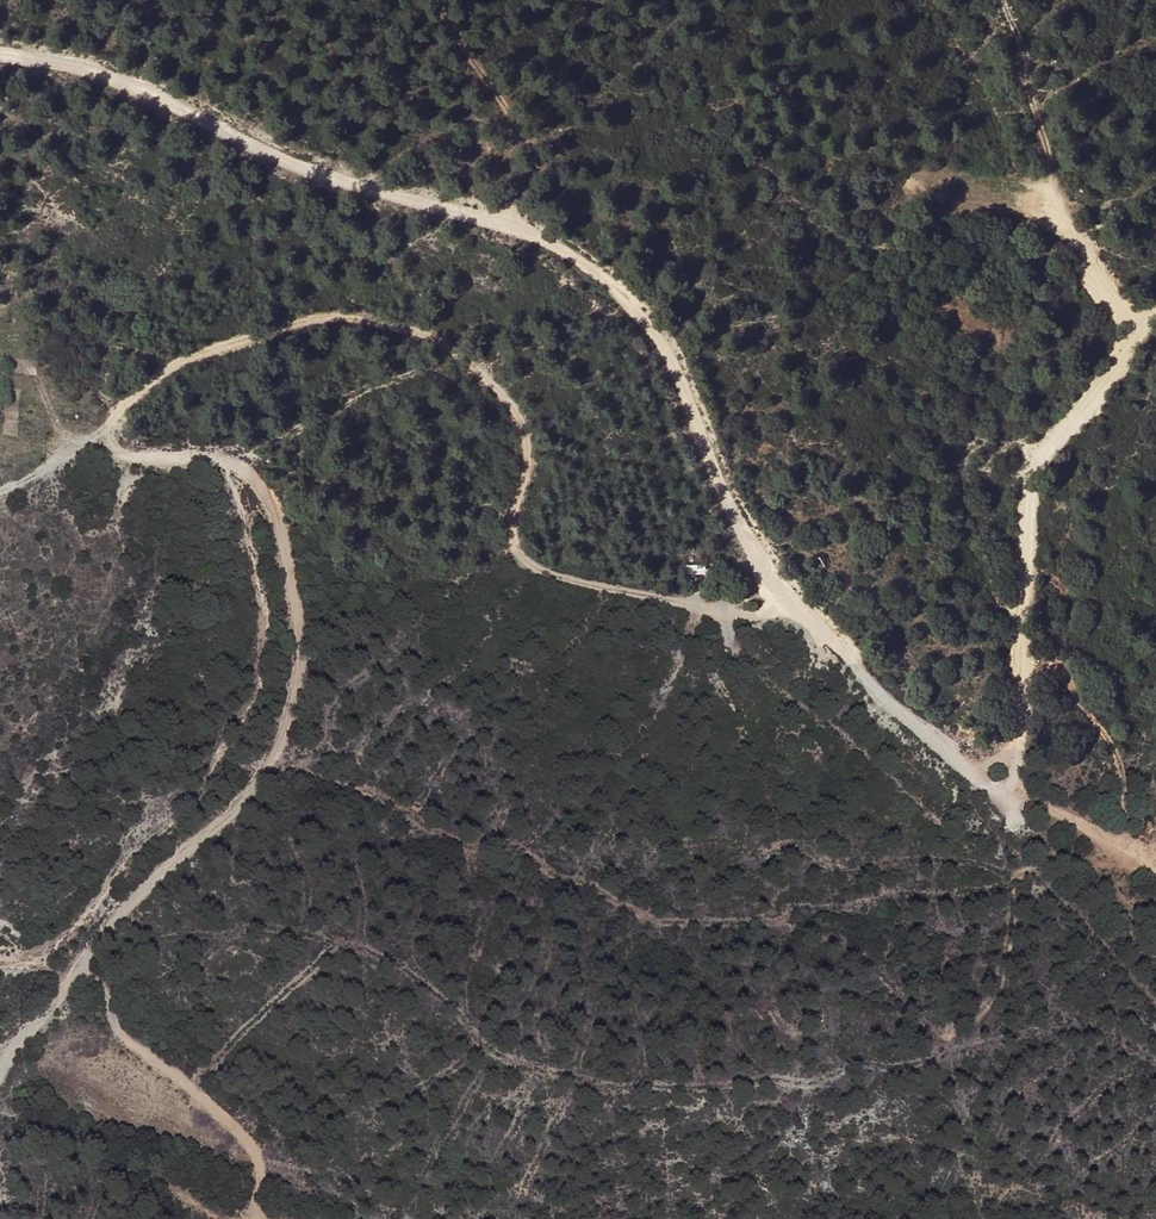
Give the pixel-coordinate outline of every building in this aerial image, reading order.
[(690,573),(709,571),(708,561),(689,563),(690,573)]
